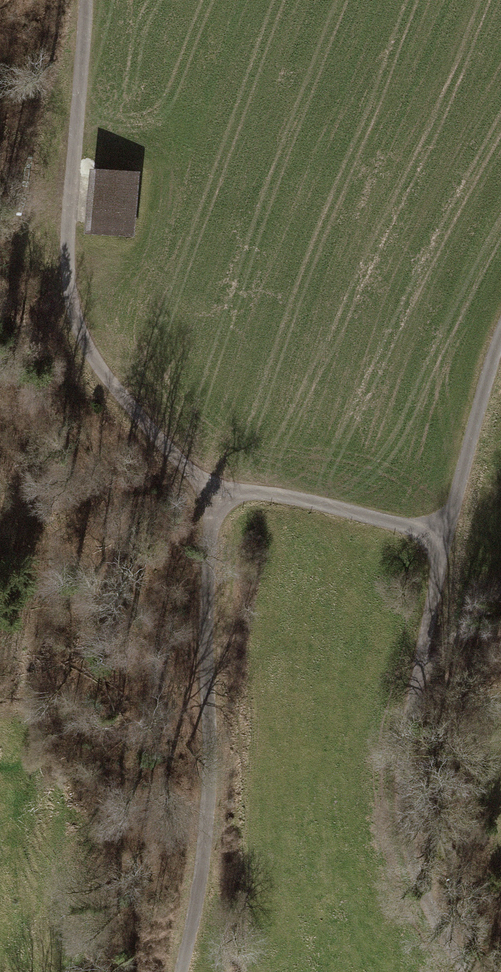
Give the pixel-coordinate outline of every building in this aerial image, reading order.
[(89,174),(86,237),(132,239),(135,176),(89,174)]
